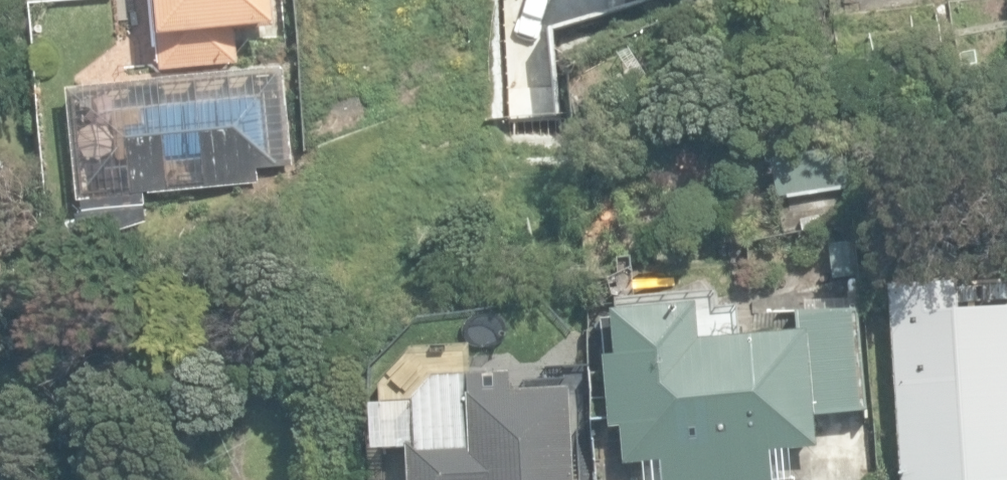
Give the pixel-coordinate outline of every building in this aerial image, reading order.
[(159,69),(238,62),(236,28),(277,24),(275,0),(153,0),(159,69)] [(315,81),(362,78),(357,0),(311,0),(315,81)] [(87,238),(102,238),(102,224),(146,221),(145,193),(254,184),(269,158),(293,158),(284,68),(69,88),(79,200),(82,200),(82,215),(78,215),(87,238)] [(322,103),(334,136),(382,118),(370,85),(322,103)] [(774,158),(780,199),(850,188),(844,148),(774,158)] [(901,479),(1006,479),(1006,306),(956,310),(954,281),(954,280),(887,285),(901,479)] [(970,302),(1006,300),(1006,282),(969,285),(970,302)] [(630,479),(790,479),(787,448),(817,445),(806,329),(698,340),(693,303),(607,311),(622,464),(628,463),(630,479)] [(806,310),(816,413),(870,408),(860,305),(806,310)] [(588,330),(591,372),(609,371),(606,329),(588,330)] [(408,479),(577,479),(572,387),(512,391),(511,371),(431,375),(411,398),(414,444),(406,444),(408,479)]
